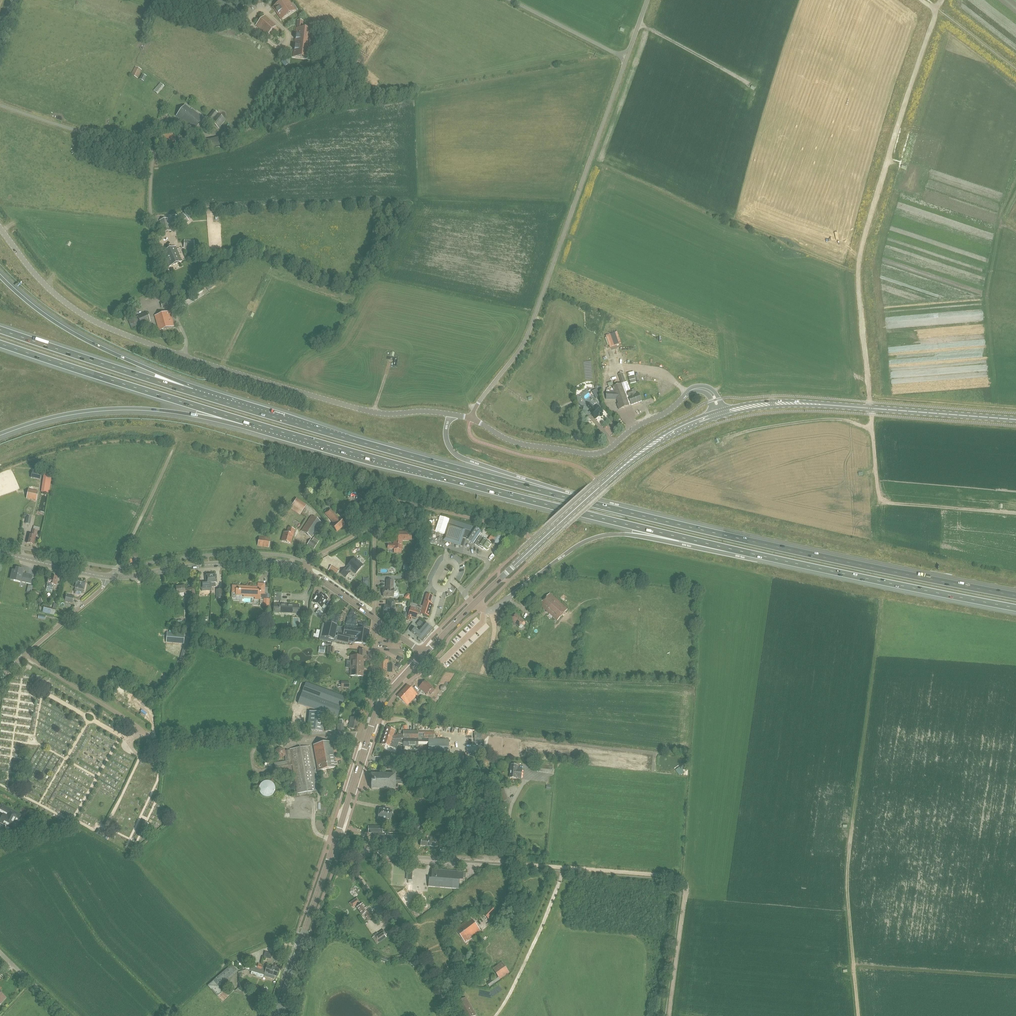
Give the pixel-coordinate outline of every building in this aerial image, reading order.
[(277,13),(281,19),(295,10),(288,0),(284,0),(273,7),(277,13)] [(265,15),(256,25),(267,35),(276,26),(265,15)] [(296,28),(294,49),(293,57),(309,59),(313,30),(302,29),(297,28),(296,28)] [(140,68),(135,66),(131,75),(138,78),(142,70),(140,68)] [(153,90),(158,94),(165,86),(160,83),(153,90)] [(193,131),(204,118),(192,109),(191,110),(185,105),(176,116),(183,121),(182,122),(193,131)] [(214,110),(208,117),(212,121),(211,122),(218,128),(225,120),(214,110)] [(173,128),(159,131),(161,145),(176,142),(173,128)] [(176,220),(181,227),(189,221),(184,214),(176,220)] [(160,220),(163,233),(171,231),(168,218),(160,220)] [(184,240),(183,249),(194,250),(195,240),(184,240)] [(163,252),(169,266),(182,261),(175,246),(163,252)] [(137,316),(137,317),(129,321),(132,329),(151,321),(146,311),(137,316)] [(159,330),(174,326),(170,311),(155,315),(159,330)] [(614,386),(610,388),(607,389),(607,391),(606,391),(606,399),(617,400),(618,403),(617,404),(619,409),(635,403),(631,390),(628,381),(625,372),(618,375),(621,384),(614,386)] [(596,399),(601,396),(601,389),(597,388),(592,391),(596,399)] [(631,390),(635,403),(642,401),(639,393),(637,394),(635,389),(631,390)] [(591,404),(588,406),(592,411),(590,413),(596,419),(600,415),(600,416),(602,416),(603,415),(603,414),(602,413),(603,413),(600,410),(601,409),(598,406),(595,408),(591,404)] [(44,471),(41,492),(50,493),(52,472),(44,471)] [(29,490),(27,499),(37,501),(38,491),(29,490)] [(291,506),(301,512),(306,504),(296,498),(291,506)] [(337,517),(330,509),(325,514),(329,518),(330,517),(333,520),(332,521),(334,524),(332,525),(337,531),(344,525),(339,519),(337,517)] [(355,515),(358,521),(366,516),(363,510),(355,515)] [(312,516),(302,531),(312,538),(322,523),(312,516)] [(465,530),(466,529),(449,524),(444,540),(460,545),(463,537),(467,538),(467,539),(473,543),(482,531),(475,527),(472,532),(465,530)] [(288,528),(287,533),(284,532),(282,541),(291,543),(295,530),(288,528)] [(29,534),(27,543),(30,544),(30,543),(31,543),(31,544),(34,545),(36,536),(37,537),(39,531),(33,530),(32,535),(29,534)] [(402,549),(402,540),(408,540),(409,532),(399,532),(399,536),(394,536),(394,544),(388,544),(388,548),(402,549)] [(490,546),(492,544),(492,542),(485,538),(481,535),(476,543),(484,549),(485,547),(488,549),(488,548),(489,548),(490,547),(490,546)] [(259,537),(258,545),(269,547),(270,538),(259,537)] [(320,540),(315,537),(312,540),(311,539),(307,544),(314,548),(320,540)] [(347,569),(346,568),(341,573),(345,577),(350,572),(349,570),(350,569),(356,574),(363,565),(355,558),(347,566),(348,567),(347,569)] [(331,565),(328,571),(336,575),(339,570),(331,565)] [(23,570),(21,570),(21,569),(17,568),(16,571),(13,570),(12,576),(14,577),(14,580),(20,582),(20,581),(30,583),(32,576),(22,574),(23,570)] [(212,587),(211,575),(207,575),(207,583),(206,583),(206,582),(202,582),(203,588),(208,588),(208,590),(212,590),(211,593),(212,593),(212,587)] [(53,592),(55,585),(57,585),(58,581),(57,581),(58,578),(57,578),(57,577),(54,576),(54,577),(51,576),(51,580),(49,579),(46,591),(53,592)] [(393,588),(393,580),(387,580),(387,586),(386,586),(386,587),(387,587),(387,588),(383,588),(383,596),(396,596),(398,594),(398,593),(396,591),(393,591),(393,588)] [(75,588),(76,588),(75,591),(83,593),(84,590),(85,591),(86,583),(76,581),(75,588)] [(236,595),(244,595),(244,596),(256,597),(256,599),(261,599),(261,597),(268,597),(268,593),(265,593),(265,584),(258,584),(258,587),(251,587),(251,590),(247,590),(247,587),(249,587),(249,586),(233,586),(232,592),(237,593),(236,595)] [(177,597),(177,594),(186,593),(190,593),(190,595),(195,594),(194,588),(189,589),(185,590),(184,587),(184,585),(181,585),(181,587),(176,587),(177,591),(172,591),(173,598),(177,597)] [(558,620),(568,609),(550,593),(540,605),(558,620)] [(422,610),(419,609),(418,613),(428,616),(432,604),(430,603),(432,596),(427,594),(422,610)] [(66,595),(65,601),(73,603),(74,596),(66,595)] [(327,598),(325,597),(325,596),(323,595),(322,595),(321,597),(317,595),(313,603),(319,606),(318,607),(320,608),(317,613),(321,615),(327,606),(324,604),(327,598)] [(384,606),(384,613),(394,613),(395,606),(394,606),(394,601),(388,601),(388,606),(384,606)] [(54,603),(53,608),(44,606),(42,612),(55,615),(57,604),(54,603)] [(286,604),(286,603),(274,603),(273,612),(285,613),(285,611),(299,612),(300,605),(286,604)] [(416,618),(419,609),(411,607),(407,619),(411,620),(412,617),(416,618)] [(519,627),(524,622),(524,621),(516,614),(511,620),(519,627)] [(420,629),(428,635),(433,629),(425,623),(424,624),(420,620),(416,624),(421,628),(420,629)] [(320,636),(319,639),(334,642),(335,640),(348,643),(348,642),(361,644),(364,644),(368,645),(368,641),(370,631),(370,630),(357,628),(357,629),(356,629),(357,624),(346,623),(345,627),(337,626),(338,625),(337,625),(337,626),(326,623),(326,622),(325,622),(325,624),(322,636),(320,636)] [(423,641),(428,635),(420,629),(419,630),(415,627),(411,632),(423,641)] [(184,644),(184,643),(185,633),(167,632),(166,643),(184,644)] [(350,675),(363,676),(364,656),(365,656),(365,649),(360,649),(359,656),(351,656),(350,675)] [(379,660),(379,669),(386,669),(387,663),(388,663),(388,660),(379,660)] [(379,669),(378,678),(387,678),(387,671),(386,671),(386,669),(379,669)] [(425,681),(419,687),(426,694),(429,692),(431,694),(435,690),(433,688),(425,681)] [(337,718),(345,697),(306,682),(298,704),(337,718)] [(408,685),(397,696),(407,706),(418,694),(408,685)] [(310,713),(308,731),(322,732),(324,714),(310,713)] [(351,717),(349,728),(356,729),(359,718),(351,717)] [(386,727),(384,736),(393,739),(418,739),(434,739),(434,735),(434,732),(418,732),(418,731),(404,731),(403,734),(394,736),(396,730),(386,727)] [(384,736),(381,744),(385,746),(389,747),(390,747),(397,749),(399,743),(403,744),(403,746),(418,747),(418,745),(418,740),(418,739),(393,739),(384,736)] [(418,740),(418,745),(426,745),(428,745),(428,749),(428,755),(446,755),(447,740),(426,740),(418,740)] [(314,745),(318,771),(336,768),(331,742),(314,745)] [(310,746),(290,749),(297,794),(317,791),(310,746)] [(285,750),(284,750),(285,756),(286,761),(274,763),(276,773),(292,770),(291,765),(292,765),(290,750),(285,750)] [(516,778),(521,779),(523,768),(518,768),(519,764),(515,764),(515,765),(512,765),(511,778),(516,779),(516,778)] [(372,790),(395,788),(398,787),(398,784),(402,784),(402,776),(399,776),(399,775),(395,775),(395,774),(371,776),(372,790)] [(508,801),(504,789),(497,792),(501,803),(508,801)] [(15,820),(16,818),(20,820),(22,816),(1,805),(0,807),(0,809),(5,812),(2,818),(1,817),(0,820),(0,822),(5,825),(6,826),(5,826),(5,828),(6,829),(7,829),(8,829),(10,829),(10,828),(11,828),(15,820)] [(390,819),(391,810),(380,808),(379,817),(382,817),(382,820),(386,820),(387,818),(390,819)] [(423,822),(415,821),(415,831),(419,831),(419,828),(422,828),(423,822)] [(381,845),(400,845),(400,836),(382,836),(382,833),(383,833),(383,827),(368,826),(368,833),(374,833),(374,840),(375,840),(375,842),(381,842),(381,845)] [(103,838),(107,840),(109,837),(105,835),(106,834),(98,829),(95,833),(104,838),(103,838)] [(421,838),(420,845),(420,846),(420,845),(428,846),(428,839),(429,835),(429,833),(425,833),(425,839),(421,838)] [(428,839),(428,846),(435,847),(435,846),(438,847),(439,836),(429,835),(428,839)] [(432,869),(431,876),(431,878),(429,878),(428,886),(428,887),(428,886),(445,888),(452,888),(458,889),(459,880),(463,880),(463,872),(456,871),(449,871),(449,870),(449,871),(432,869)] [(357,898),(349,903),(352,908),(356,905),(357,907),(357,908),(362,916),(363,915),(365,914),(367,917),(366,917),(368,921),(375,917),(372,913),(371,914),(367,907),(366,908),(363,904),(361,905),(357,898)] [(494,916),(499,912),(491,905),(483,913),(492,923),(496,919),(494,916)] [(471,918),(455,929),(465,942),(481,931),(471,918)] [(270,975),(270,977),(274,979),(275,976),(276,977),(279,969),(275,968),(273,967),(267,965),(267,966),(263,965),(258,963),(258,965),(258,966),(254,965),(251,964),(245,962),(243,969),(249,971),(251,971),(264,975),(265,973),(270,975)] [(497,975),(489,981),(487,983),(490,986),(501,979),(510,973),(502,962),(494,967),(493,968),(494,970),(497,975)] [(207,985),(217,996),(222,1002),(234,991),(231,987),(225,992),(220,987),(223,985),(225,983),(238,971),(232,964),(207,985)] [(477,1015),(466,997),(457,1002),(464,1014),(463,1015),(464,1015),(465,1015),(475,1015),(477,1015)]
